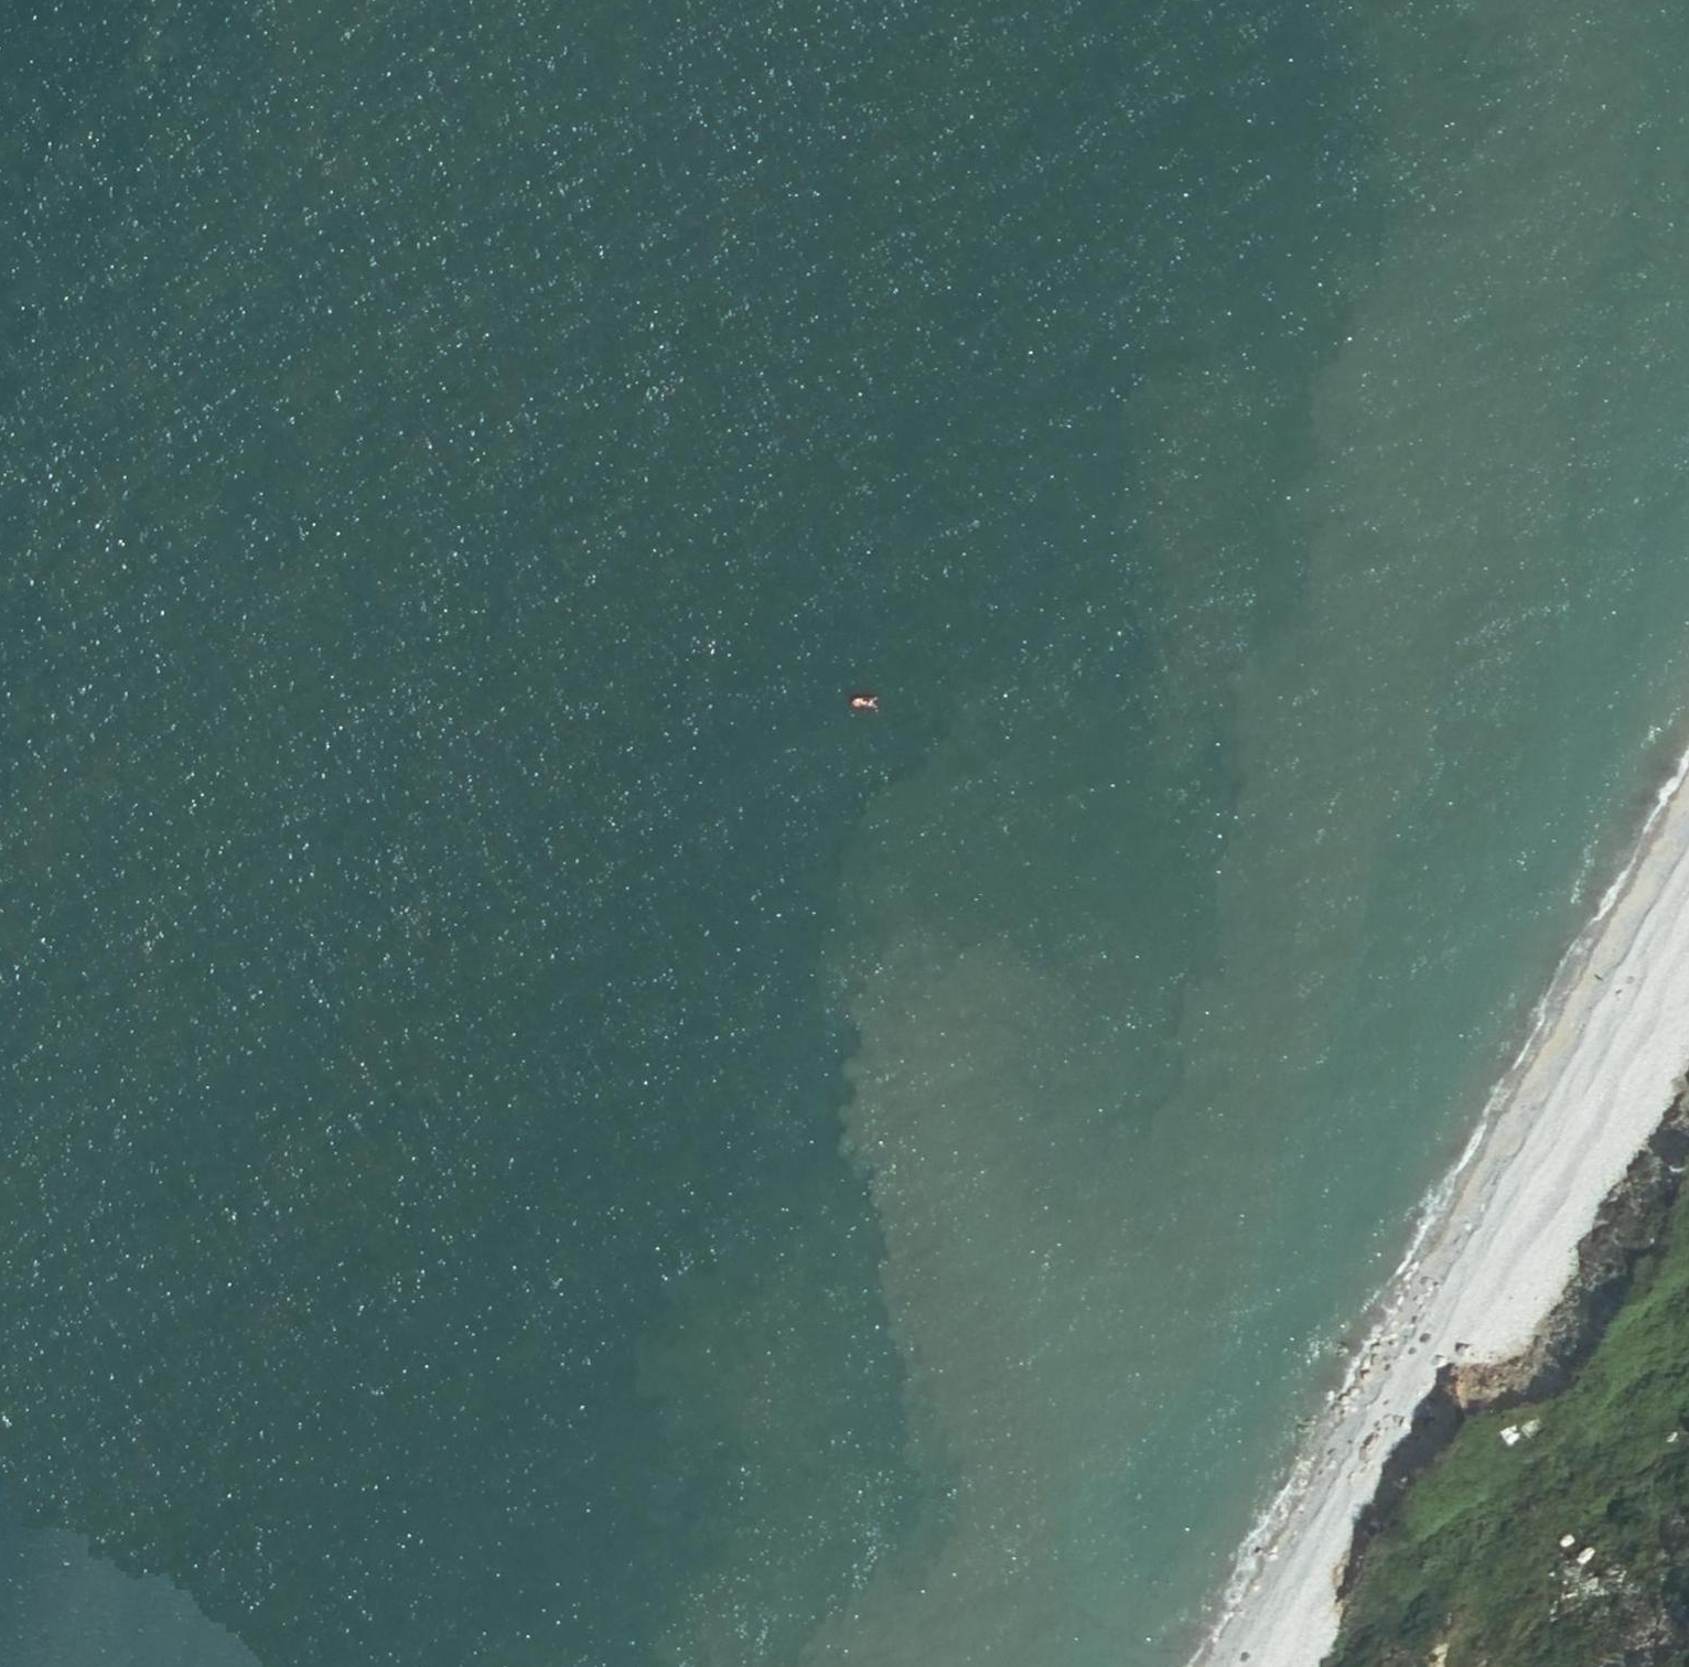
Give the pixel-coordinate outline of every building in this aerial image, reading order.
[(1681,1046),(1688,1052),(1688,1035),(1681,1046)] [(1626,1138),(1573,1104),(1563,1119),(1584,1133),(1575,1147),(1574,1146),(1566,1158),(1582,1168),(1583,1166),(1601,1177),(1626,1138)] [(1609,1395),(1599,1387),(1591,1397),(1600,1405),(1609,1395)]
